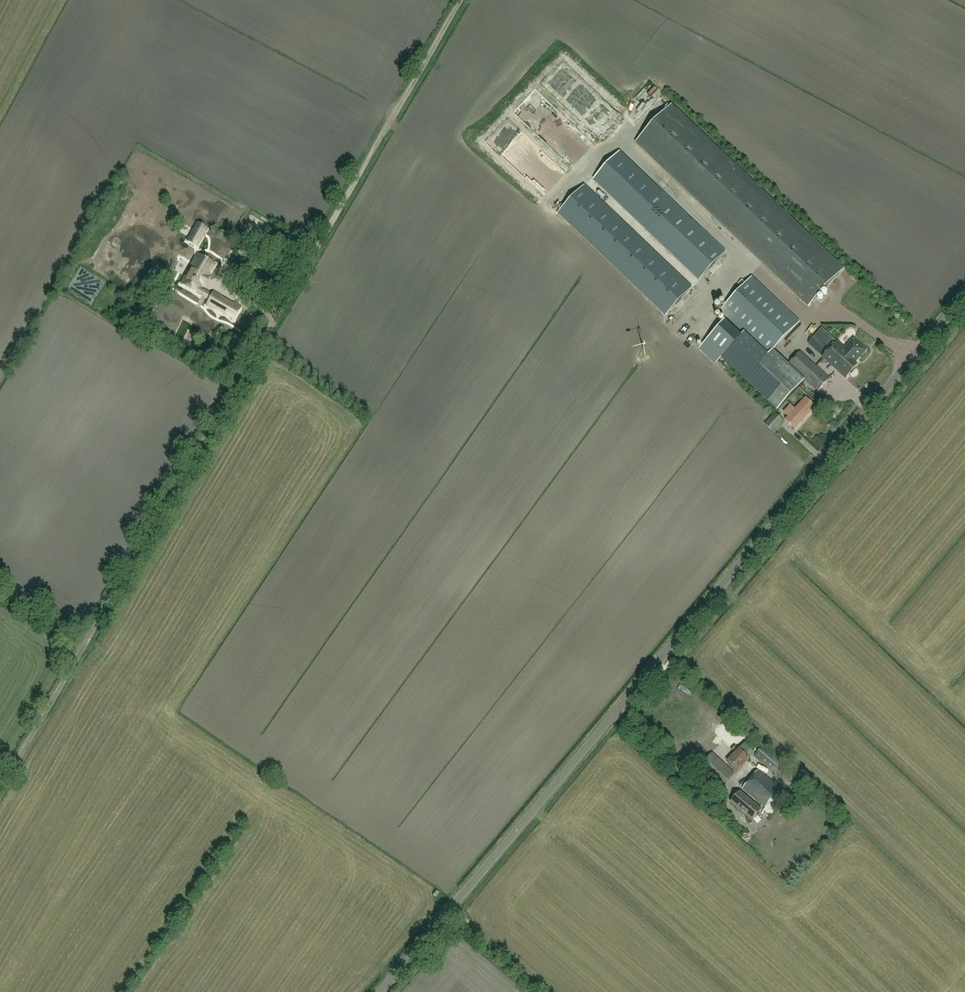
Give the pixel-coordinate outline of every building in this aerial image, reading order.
[(808,307),(845,269),(672,105),(636,143),(808,307)] [(620,152),(593,180),(699,280),(726,252),(620,152)] [(693,288),(585,186),(558,214),(666,316),(693,288)] [(187,242),(196,247),(206,230),(197,224),(187,242)] [(276,229),(271,238),(287,248),(293,239),(276,229)] [(213,265),(197,256),(180,284),(197,294),(213,265)] [(239,309),(213,294),(207,303),(234,318),(239,309)] [(146,323),(154,327),(158,318),(151,315),(146,323)] [(816,335),(808,343),(820,354),(828,346),(816,335)] [(845,349),(857,360),(866,351),(854,339),(845,349)] [(857,360),(845,349),(837,342),(823,357),(846,378),(850,374),(852,374),(856,370),(855,368),(857,366),(854,363),(857,360)] [(788,365),(803,379),(818,392),(830,379),(800,352),(788,365)] [(789,417),(785,420),(795,429),(815,406),(806,398),(795,410),(791,406),(784,413),(789,417)] [(774,433),(784,422),(775,414),(765,425),(774,433)] [(727,755),(739,767),(752,755),(740,743),(727,755)] [(734,773),(713,753),(698,769),(720,789),(734,773)] [(758,771),(742,789),(765,808),(763,811),(771,817),(786,798),(779,792),(781,789),(758,771)] [(762,809),(741,791),(731,803),(752,821),(762,809)] [(749,841),(755,836),(749,830),(744,835),(749,841)]
